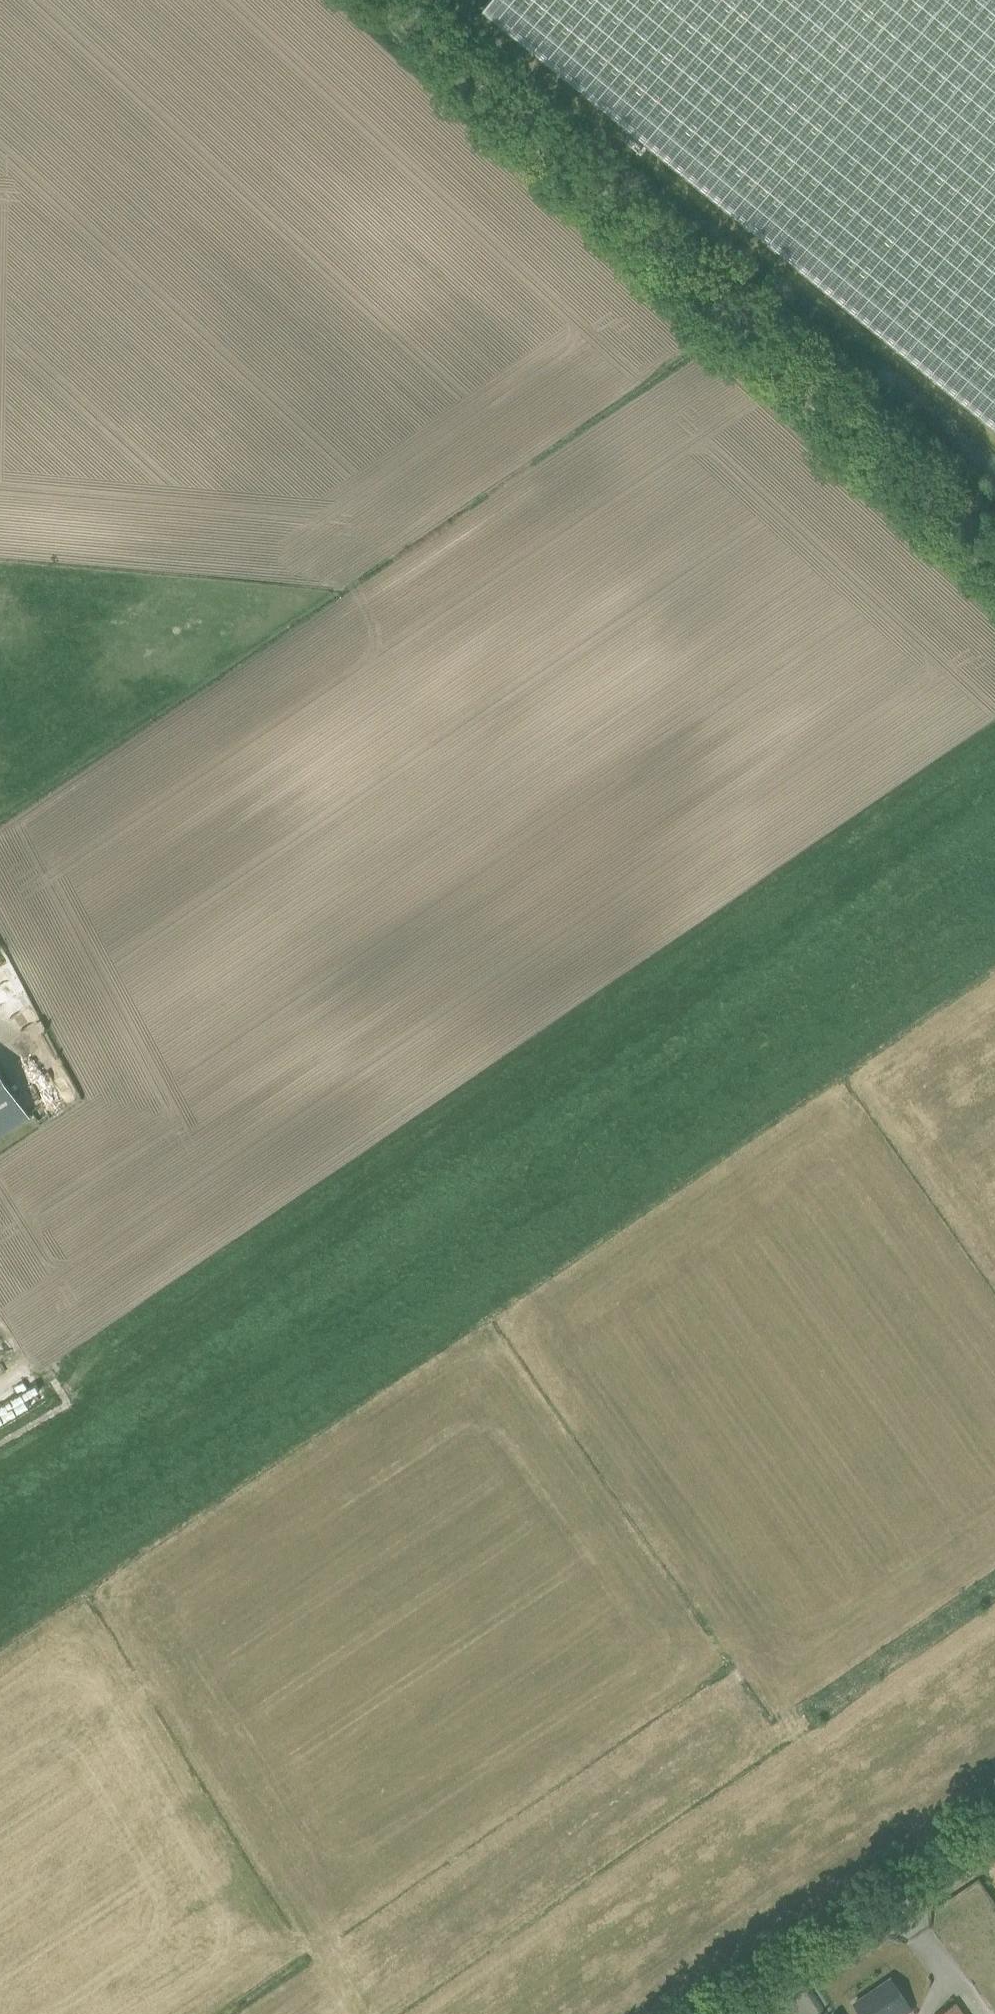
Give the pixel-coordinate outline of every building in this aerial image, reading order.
[(483,9),(994,427),(994,0),(490,0),(483,9)] [(30,1116),(0,1070),(0,1135),(30,1116)] [(902,1994),(891,1978),(855,2002),(863,2013),(901,2013),(911,2007),(902,1994)] [(955,2002),(937,2013),(963,2013),(955,2002)]
